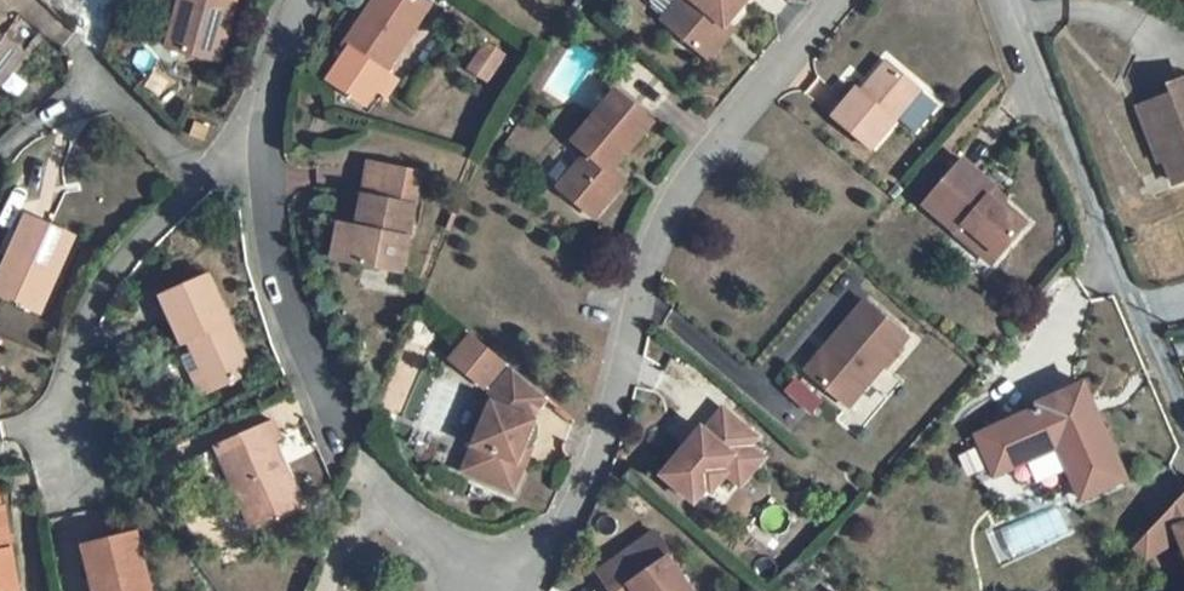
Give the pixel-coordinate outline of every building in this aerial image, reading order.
[(189,7),(177,42),(229,60),(248,0),(202,0),(198,11),(189,7)] [(402,0),(395,0),(345,58),(350,62),(326,89),(360,120),(373,105),(385,91),(383,89),(435,28),(402,0)] [(663,27),(702,61),(753,0),(687,0),(663,27)] [(0,31),(0,83),(25,51),(0,31)] [(486,83),(503,53),(482,41),(465,71),(486,83)] [(859,103),(853,97),(828,124),(865,155),(914,96),(885,71),(859,103)] [(504,89),(491,78),(470,102),(483,112),(504,89)] [(1183,188),(1183,90),(1168,95),(1170,103),(1150,108),(1168,160),(1162,163),(1172,192),(1183,188)] [(385,91),(373,105),(382,113),(394,99),(385,91)] [(575,148),(590,161),(558,194),(583,215),(599,197),(611,207),(625,190),(611,178),(651,133),(615,102),(575,148)] [(988,194),(958,171),(921,211),(953,239),(953,244),(965,253),(977,248),(999,262),(1022,234),(992,213),(988,194)] [(350,238),(343,271),(391,283),(415,188),(366,176),(350,238)] [(35,229),(0,295),(0,302),(42,325),(80,252),(35,229)] [(322,266),(343,271),(350,238),(331,233),(322,266)] [(250,382),(208,290),(164,309),(181,351),(194,345),(199,359),(178,369),(193,406),(250,382)] [(823,356),(829,361),(805,386),(843,419),(901,350),(858,313),(823,356)] [(467,342),(447,366),(481,394),(501,370),(467,342)] [(525,425),(542,405),(508,376),(482,406),(488,411),(462,480),(513,499),(523,471),(516,468),(522,451),(532,426),(525,425)] [(1088,408),(1080,391),(1035,410),(1037,414),(973,441),(990,480),(1051,453),(1075,507),(1122,487),(1097,429),(1091,431),(1083,410),(1088,408)] [(708,440),(699,434),(696,438),(727,478),(732,472),(745,482),(760,464),(746,453),(753,446),(724,421),(708,440)] [(702,493),(710,499),(727,478),(696,438),(660,484),(690,508),(702,493)] [(284,455),(276,439),(217,466),(248,537),(299,515),(274,459),(284,455)] [(530,454),(522,451),(516,468),(523,471),(530,454)] [(1128,555),(1137,570),(1171,542),(1183,573),(1183,495),(1128,555)] [(0,526),(0,590),(15,590),(0,526)] [(651,542),(602,574),(612,590),(678,590),(660,563),(663,561),(651,542)] [(134,548),(82,562),(91,590),(146,590),(134,548)]
